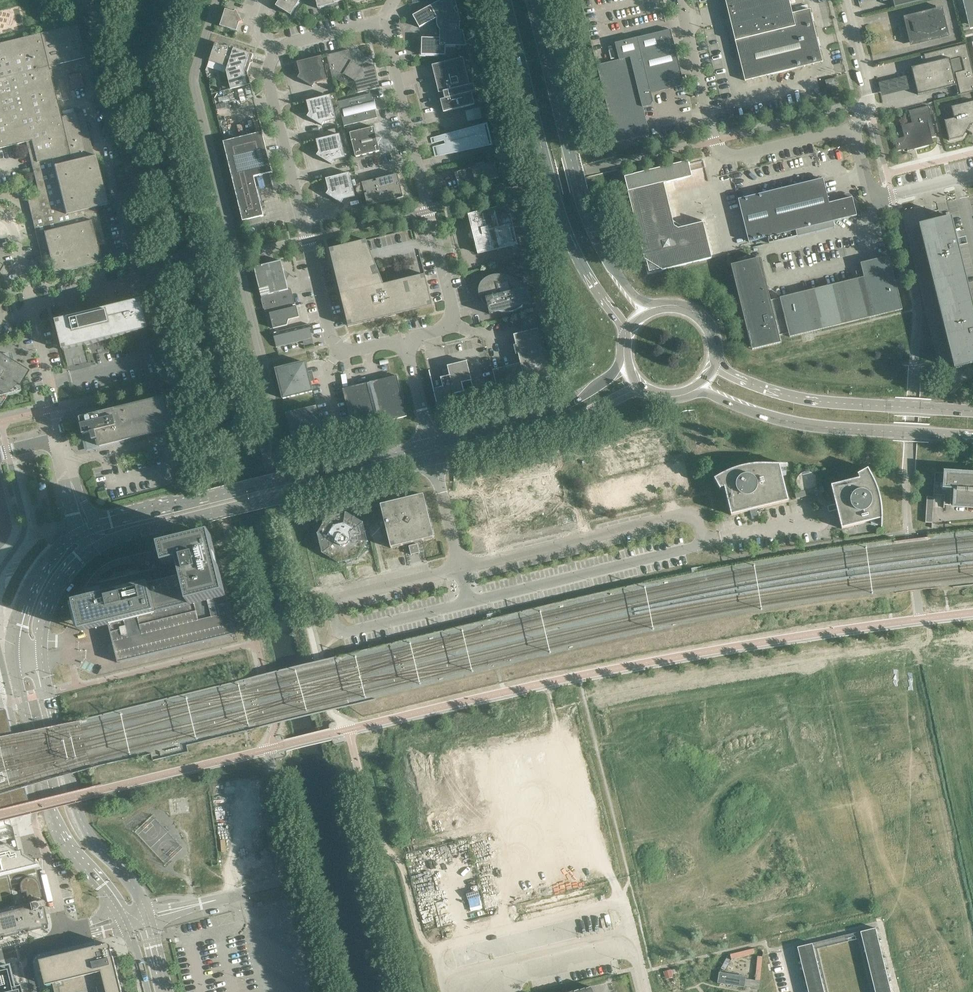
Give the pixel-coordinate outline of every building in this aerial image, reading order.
[(291,15),(300,0),(279,0),(276,6),(291,15)] [(318,9),(335,5),(335,2),(342,0),(316,0),(318,9)] [(456,0),(441,0),(413,15),(420,27),(437,18),(437,19),(437,20),(437,21),(437,22),(437,24),(437,25),(438,27),(439,28),(440,29),(440,30),(440,38),(422,38),(422,55),(446,55),(446,46),(467,46),(463,30),(459,30),(460,22),(461,22),(459,15),(458,16),(456,12),(458,11),(456,0)] [(743,83),(820,64),(818,56),(807,12),(790,16),(786,0),(722,0),(743,83)] [(949,36),(942,7),(903,17),(906,26),(899,28),(901,38),(908,36),(910,46),(949,36)] [(234,12),(225,9),(220,26),(237,32),(240,23),(242,22),(237,11),(234,12)] [(26,142),(39,196),(35,197),(37,205),(29,207),(42,258),(49,257),(53,274),(102,263),(97,245),(105,243),(96,207),(103,205),(107,204),(95,155),(86,157),(75,113),(61,117),(51,78),(54,77),(52,69),(49,70),(48,66),(85,58),(77,24),(0,43),(0,148),(26,142)] [(675,46),(671,31),(615,44),(619,61),(597,66),(616,144),(650,136),(643,108),(651,106),(653,103),(651,94),(685,86),(682,74),(675,46)] [(215,42),(208,65),(226,71),(231,89),(251,84),(248,72),(253,54),(215,42)] [(966,44),(923,54),(926,64),(911,67),(918,95),(955,85),(958,95),(972,91),(972,71),(966,44)] [(358,93),(380,87),(374,65),(363,68),(351,61),(348,50),(349,50),(327,55),(332,77),(333,77),(343,74),(355,81),(358,92),(358,93)] [(327,80),(321,56),(297,62),(300,74),(298,78),(313,87),(315,83),(327,80)] [(470,85),(463,58),(432,65),(439,93),(440,93),(441,99),(440,100),(443,112),(475,104),(472,92),(475,92),(476,94),(473,82),(473,84),(470,85)] [(825,81),(827,87),(838,84),(837,78),(825,81)] [(344,126),(377,118),(371,93),(338,101),(344,126)] [(336,119),(330,95),(307,101),(310,113),(307,116),(322,126),(324,122),(336,119)] [(952,107),(951,107),(954,118),(944,121),(949,141),(949,140),(963,137),(966,131),(972,135),(972,134),(967,131),(970,125),(972,124),(972,102),(952,107)] [(894,139),(897,151),(907,148),(907,151),(912,149),(927,145),(929,144),(931,141),(931,139),(931,137),(936,136),(936,135),(935,135),(928,106),(929,106),(908,111),(909,111),(913,127),(902,129),(904,137),(894,139)] [(482,118),(480,107),(473,109),(475,120),(482,118)] [(487,143),(482,126),(435,138),(436,142),(446,140),(447,143),(437,146),(439,155),(487,143)] [(376,134),(374,127),(350,133),(356,157),(380,151),(378,144),(382,138),(376,134)] [(272,172),(262,132),(223,142),(243,221),(264,216),(254,177),(272,172)] [(346,158),(340,134),(316,140),(319,152),(317,155),(332,164),(334,161),(346,158)] [(908,153),(896,156),(898,163),(910,160),(908,153)] [(688,161),(677,164),(624,177),(644,259),(646,261),(649,272),(660,269),(662,270),(712,258),(702,220),(701,220),(702,223),(678,228),(674,226),(664,184),(692,177),(688,161)] [(456,177),(458,187),(499,178),(499,177),(498,177),(495,163),(495,162),(485,165),(484,162),(477,164),(478,167),(455,172),(455,173),(457,172),(459,177),(456,177)] [(355,197),(349,173),(326,179),(329,190),(326,194),(341,203),(343,200),(355,197)] [(400,183),(398,174),(376,179),(377,182),(374,182),(373,180),(362,183),(364,192),(367,191),(367,193),(365,194),(368,206),(403,197),(400,185),(398,186),(398,184),(400,183)] [(835,227),(833,221),(857,216),(853,202),(852,198),(851,195),(849,194),(846,194),(844,195),(842,197),(842,200),(843,201),(838,202),(837,201),(829,203),(823,179),(738,199),(749,242),(777,235),(778,241),(835,227)] [(517,244),(508,206),(500,208),(500,207),(484,211),(484,212),(469,216),(473,231),(470,232),(471,238),(474,237),(478,254),(517,244)] [(958,245),(968,243),(967,243),(961,244),(958,230),(955,231),(951,216),(918,224),(954,369),(972,364),(972,306),(958,245)] [(277,241),(275,233),(264,235),(266,244),(277,241)] [(366,240),(329,249),(348,327),(433,306),(425,274),(384,284),(366,240)] [(889,256),(860,263),(862,270),(863,270),(874,316),(902,309),(889,256)] [(760,258),(731,265),(752,350),(781,343),(779,335),(789,333),(781,303),(771,305),(760,258)] [(281,261),(275,262),(254,267),(265,312),(295,304),(291,289),(288,290),(281,261)] [(857,279),(837,284),(846,323),(874,316),(863,270),(862,270),(855,272),(857,279)] [(530,303),(532,304),(528,287),(526,289),(524,289),(524,288),(523,287),(522,286),(520,284),(517,281),(514,279),(512,278),(509,277),(506,276),(504,275),(502,275),(500,275),(497,275),(494,275),(492,276),(490,276),(488,277),(486,278),(484,280),(482,281),(481,283),(480,285),(479,287),(479,289),(479,292),(479,294),(480,296),(486,294),(487,298),(486,298),(490,314),(491,313),(498,311),(500,311),(503,312),(505,312),(508,312),(510,312),(512,311),(514,311),(516,310),(519,308),(521,306),(523,305),(530,303)] [(837,284),(808,291),(818,330),(846,323),(837,284)] [(807,291),(780,298),(781,303),(789,333),(790,337),(817,330),(818,330),(808,291),(807,291)] [(149,330),(141,300),(56,321),(63,351),(149,330)] [(299,317),(297,306),(269,313),(273,328),(287,325),(289,320),(299,317)] [(309,324),(274,332),(273,333),(276,347),(312,338),(309,324)] [(550,377),(538,329),(513,335),(520,363),(493,370),(498,394),(532,386),(531,381),(550,377)] [(6,395),(19,392),(17,388),(27,372),(0,356),(0,406),(6,395)] [(443,387),(433,389),(438,409),(458,404),(476,399),(472,380),(467,361),(447,366),(448,369),(445,369),(446,374),(449,373),(450,375),(440,378),(443,387)] [(312,391),(305,362),(276,369),(283,399),(312,391)] [(407,416),(397,376),(342,389),(353,430),(407,416)] [(168,413),(164,399),(81,419),(80,419),(84,434),(83,435),(92,433),(94,440),(91,441),(93,448),(175,428),(171,412),(168,413)] [(287,414),(294,444),(323,437),(316,407),(287,414)] [(724,487),(731,515),(788,501),(780,467),(787,466),(787,464),(764,464),(761,464),(757,464),(754,464),(751,465),(746,465),(741,466),(738,467),(735,468),(730,470),(726,472),(722,474),(714,478),(720,489),(721,488),(724,487)] [(831,485),(832,490),(842,529),(879,519),(881,527),(882,527),(882,517),(882,514),(882,510),(882,509),(881,505),(881,502),(880,499),(880,496),(879,493),(878,489),(877,486),(875,482),(874,480),(873,477),(868,468),(857,474),(857,475),(858,475),(859,479),(831,485)] [(927,496),(925,522),(932,523),(931,528),(932,528),(934,495),(944,495),(943,508),(944,508),(944,505),(972,506),(972,475),(935,472),(933,497),(927,496)] [(811,489),(812,495),(824,492),(823,486),(811,489)] [(795,493),(796,498),(808,495),(807,490),(795,493)] [(424,494),(402,500),(381,505),(391,548),(411,543),(411,545),(409,546),(411,555),(420,553),(418,544),(415,544),(415,542),(434,538),(424,494)] [(363,522),(356,518),(347,512),(327,517),(317,534),(322,553),(339,563),(345,561),(347,564),(351,562),(352,560),(358,558),(368,541),(363,522)] [(214,544),(212,536),(153,550),(119,558),(118,559),(117,559),(116,559),(115,560),(114,560),(113,560),(112,561),(111,561),(110,561),(109,562),(108,562),(108,563),(107,563),(106,563),(106,564),(105,564),(105,565),(104,565),(103,566),(101,567),(100,567),(100,568),(99,568),(98,569),(97,570),(97,571),(96,571),(95,572),(94,573),(94,574),(93,574),(93,575),(92,576),(91,577),(90,578),(90,579),(89,580),(88,581),(88,582),(87,583),(86,584),(86,585),(85,586),(84,587),(84,588),(83,590),(83,591),(82,592),(81,594),(81,595),(82,595),(87,597),(86,599),(86,600),(80,601),(74,603),(75,605),(72,606),(74,611),(78,630),(81,630),(82,632),(109,626),(118,663),(177,648),(236,634),(227,599),(220,570),(214,544)] [(1,709),(0,710),(0,823),(30,816),(4,711),(1,709)] [(41,929),(36,909),(37,909),(38,908),(38,906),(37,904),(37,902),(35,902),(34,902),(33,899),(35,899),(33,891),(34,891),(27,862),(19,857),(13,858),(11,852),(0,846),(0,939),(41,929)] [(860,931),(857,932),(872,991),(891,991),(875,928),(860,931)] [(815,942),(797,947),(808,991),(827,991),(815,942)] [(112,951),(112,950),(111,950),(111,949),(111,948),(111,947),(111,946),(110,945),(109,944),(108,944),(107,944),(106,944),(105,945),(104,945),(104,946),(104,945),(103,945),(103,946),(97,947),(97,946),(95,947),(96,948),(83,951),(83,950),(81,950),(82,951),(69,954),(69,953),(67,953),(68,954),(55,957),(55,956),(40,960),(46,985),(53,983),(55,991),(121,991),(119,982),(120,982),(120,981),(119,981),(116,968),(117,968),(116,967),(115,967),(113,958),(114,958),(114,957),(113,957),(112,951)] [(754,948),(730,954),(731,958),(755,953),(754,948)] [(727,957),(721,968),(726,970),(731,959),(727,957)] [(19,985),(13,986),(7,965),(0,966),(0,991),(21,991),(19,985)] [(671,969),(663,971),(666,979),(674,977),(673,974),(672,973),(672,972),(671,970),(671,969)] [(719,983),(744,987),(746,977),(746,976),(719,972),(717,983),(719,983)] [(597,990),(594,991),(592,986),(589,979),(588,977),(587,976),(583,978),(583,981),(586,989),(583,980),(581,977),(576,979),(577,982),(580,991),(577,982),(575,979),(570,981),(571,984),(574,991),(598,991),(597,990)] [(571,983),(569,980),(564,982),(565,985),(568,991),(574,991),(571,983)] [(564,985),(563,982),(558,983),(559,987),(561,991),(567,991),(564,985)] [(558,986),(557,983),(552,985),(553,988),(554,991),(561,991),(558,986)]
